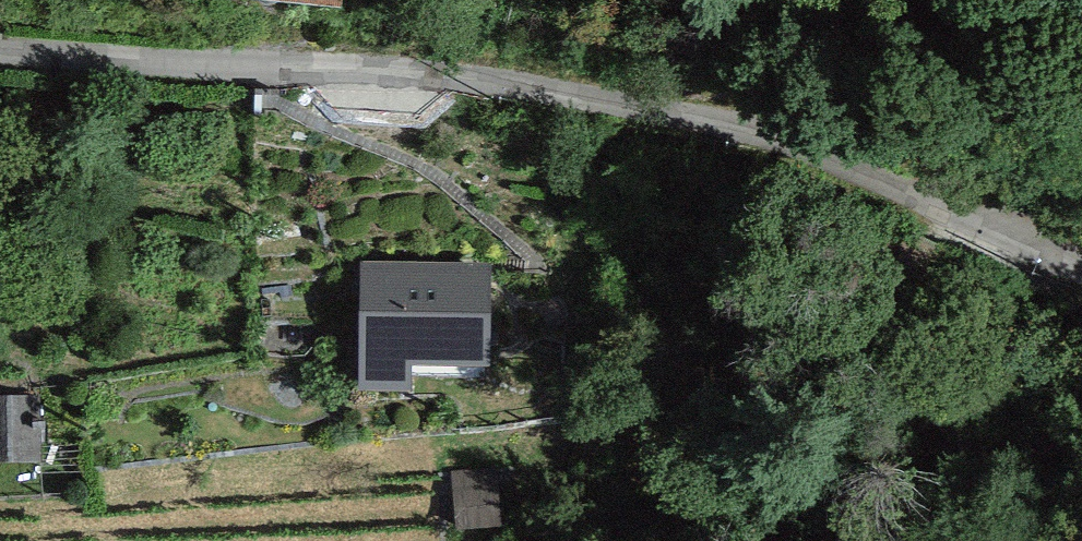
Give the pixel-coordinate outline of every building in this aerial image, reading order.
[(243,9),(342,18),(342,0),(237,0),(243,9)] [(358,270),(358,398),(413,399),(413,374),(491,374),(492,271),(358,270)] [(42,468),(41,400),(0,401),(0,468),(42,468)] [(498,473),(454,474),(455,532),(500,530),(498,473)]
